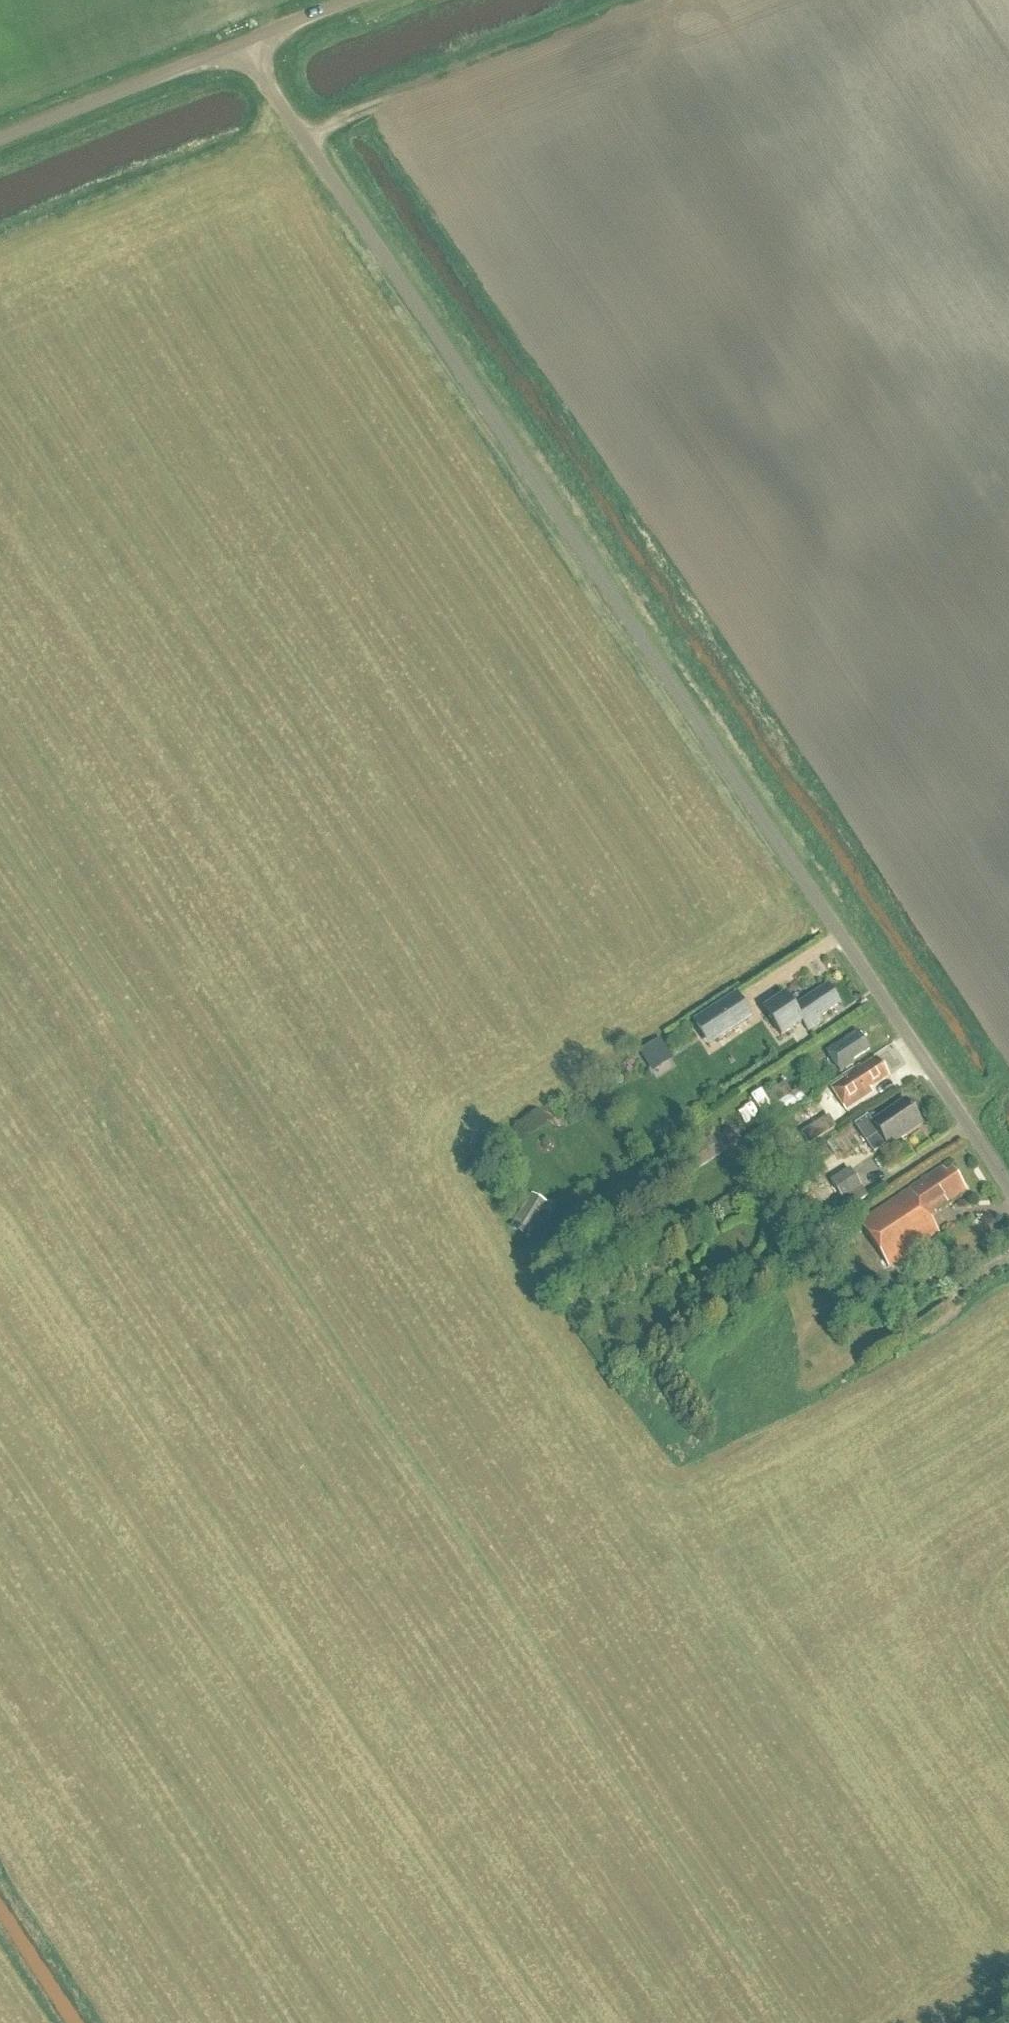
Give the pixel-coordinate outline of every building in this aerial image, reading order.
[(820,1019),(840,1005),(827,987),(793,1009),(784,996),(762,1011),(780,1038),(801,1024),(808,1033),(823,1023),(820,1019)] [(752,1020),(736,996),(702,1018),(718,1042),(752,1020)] [(840,1075),(853,1066),(851,1063),(869,1051),(857,1033),(826,1054),(840,1075)] [(660,1040),(639,1054),(650,1070),(670,1056),(660,1040)] [(846,1112),(872,1095),(869,1091),(888,1079),(875,1060),(846,1079),(847,1080),(831,1090),(846,1112)] [(793,1093),(786,1082),(766,1095),(779,1116),(806,1099),(800,1089),(793,1093)] [(767,1120),(777,1115),(762,1090),(752,1096),(767,1120)] [(921,1126),(905,1103),(872,1125),(867,1118),(854,1127),(873,1155),(886,1146),(888,1149),(921,1126)] [(795,1134),(822,1115),(815,1106),(788,1124),(795,1134)] [(810,1145),(837,1127),(830,1115),(802,1133),(810,1145)] [(711,1138),(681,1158),(692,1175),(722,1155),(711,1138)] [(945,1175),(942,1170),(859,1225),(888,1269),(938,1235),(927,1218),(965,1193),(951,1172),(945,1175)] [(849,1210),(867,1198),(849,1171),(831,1184),(849,1210)] [(526,1232),(543,1202),(527,1194),(511,1224),(526,1232)]
